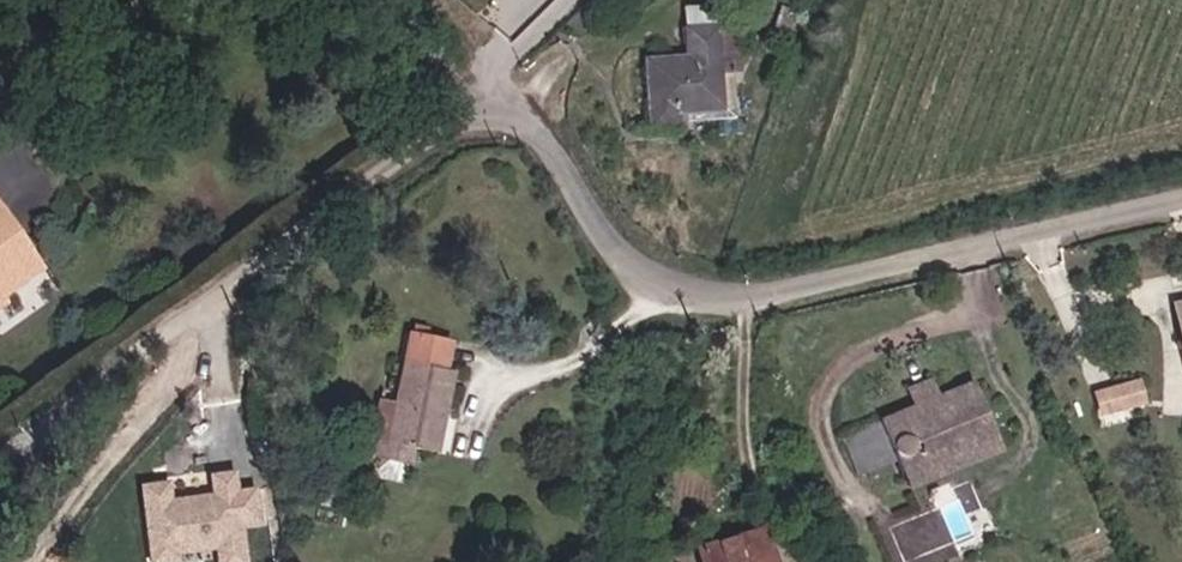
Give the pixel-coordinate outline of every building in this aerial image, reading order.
[(731,82),(730,73),(737,72),(733,6),(721,7),(723,26),(685,27),(687,58),(648,62),(652,123),(733,117),(731,82)] [(723,26),(721,7),(684,9),(685,27),(723,26)] [(40,265),(0,211),(0,295),(40,265)] [(395,484),(405,477),(406,463),(408,447),(433,450),(440,397),(447,398),(451,372),(397,365),(392,403),(376,401),(371,439),(378,440),(376,457),(374,473),(382,484),(395,484)] [(998,450),(970,381),(933,396),(927,381),(902,391),(908,407),(842,434),(859,476),(893,462),(904,488),(998,450)] [(1142,402),(1137,382),(1096,394),(1101,413),(1142,402)] [(213,494),(172,499),(170,480),(142,483),(151,560),(179,557),(178,554),(219,550),(220,561),(247,561),(244,527),(264,524),(260,488),(240,490),(238,469),(211,472),(213,494)] [(760,531),(699,549),(703,561),(770,561),(760,531)]
